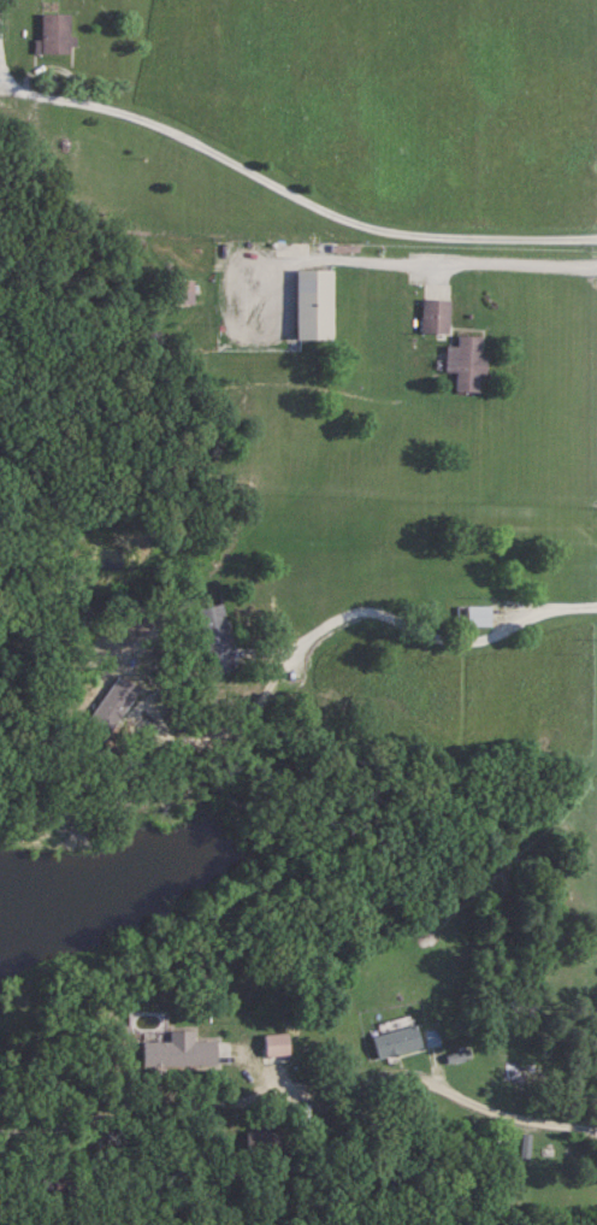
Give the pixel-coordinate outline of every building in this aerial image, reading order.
[(69,15),(38,15),(38,55),(69,55),(69,15)] [(331,270),(294,270),(294,340),(331,340),(331,270)] [(173,282),(173,304),(192,304),(192,282),(173,282)] [(448,334),(448,301),(420,301),(420,334),(448,334)] [(454,392),(479,393),(480,337),(456,336),(455,347),(444,347),(443,372),(454,373),(454,392)] [(222,604),(197,608),(208,672),(232,669),(222,604)] [(489,606),(459,606),(459,625),(489,625),(489,606)] [(421,1048),(416,1026),(373,1036),(378,1059),(421,1048)] [(216,1041),(193,1041),(193,1031),(168,1031),(168,1042),(142,1042),(142,1067),(216,1067),(216,1041)] [(288,1035),(264,1035),(264,1056),(288,1056),(288,1035)] [(503,1084),(548,1084),(548,1063),(503,1063),(503,1084)] [(529,1136),(521,1135),(519,1157),(528,1157),(529,1136)]
